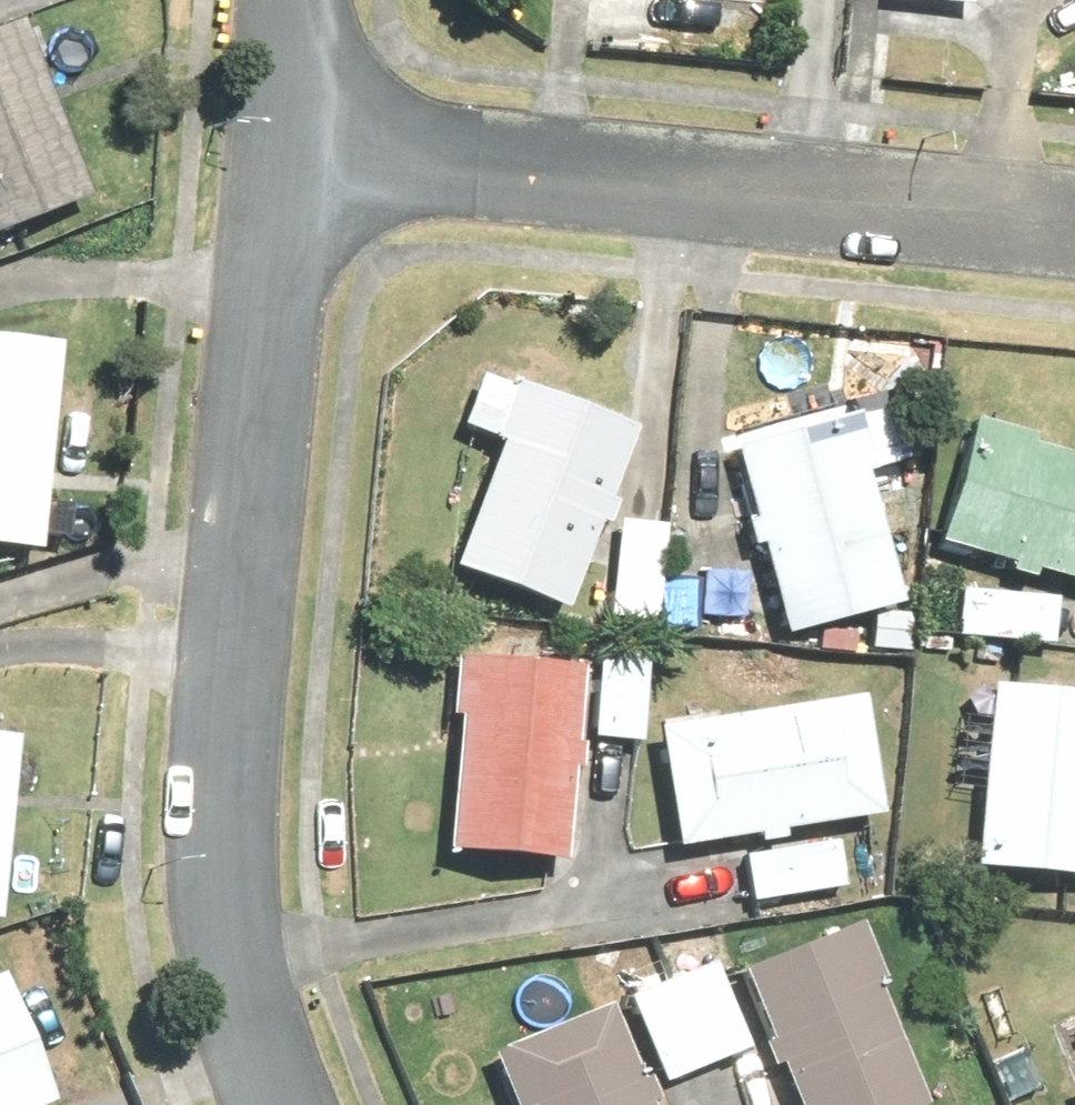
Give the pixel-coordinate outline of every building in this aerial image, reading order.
[(895,4),(973,10),(973,0),(895,0),(895,4)] [(0,30),(0,233),(96,197),(27,19),(0,30)] [(0,334),(0,546),(46,551),(67,341),(0,334)] [(563,606),(633,427),(516,382),(447,562),(563,606)] [(853,413),(735,442),(782,634),(900,605),(853,413)] [(936,540),(1074,578),(1074,455),(1029,442),(1032,434),(970,417),(936,540)] [(664,519),(615,515),(605,613),(655,617),(664,519)] [(1056,596),(958,589),(954,637),(1053,643),(1056,596)] [(644,650),(594,648),(589,740),(639,743),(644,650)] [(566,856),(581,665),(458,655),(442,846),(566,856)] [(989,681),(972,864),(1074,874),(1074,689),(989,681)] [(656,717),(674,843),(882,812),(863,686),(656,717)] [(0,733),(0,921),(1,921),(19,735),(0,733)] [(835,835),(735,854),(745,905),(845,886),(835,835)] [(744,971),(800,1104),(913,1104),(927,1099),(855,925),(744,971)] [(715,962),(623,995),(655,1085),(747,1051),(715,962)] [(54,1098),(4,972),(0,973),(0,1104),(37,1104),(54,1098)] [(487,1051),(511,1104),(655,1104),(607,998),(487,1051)]
